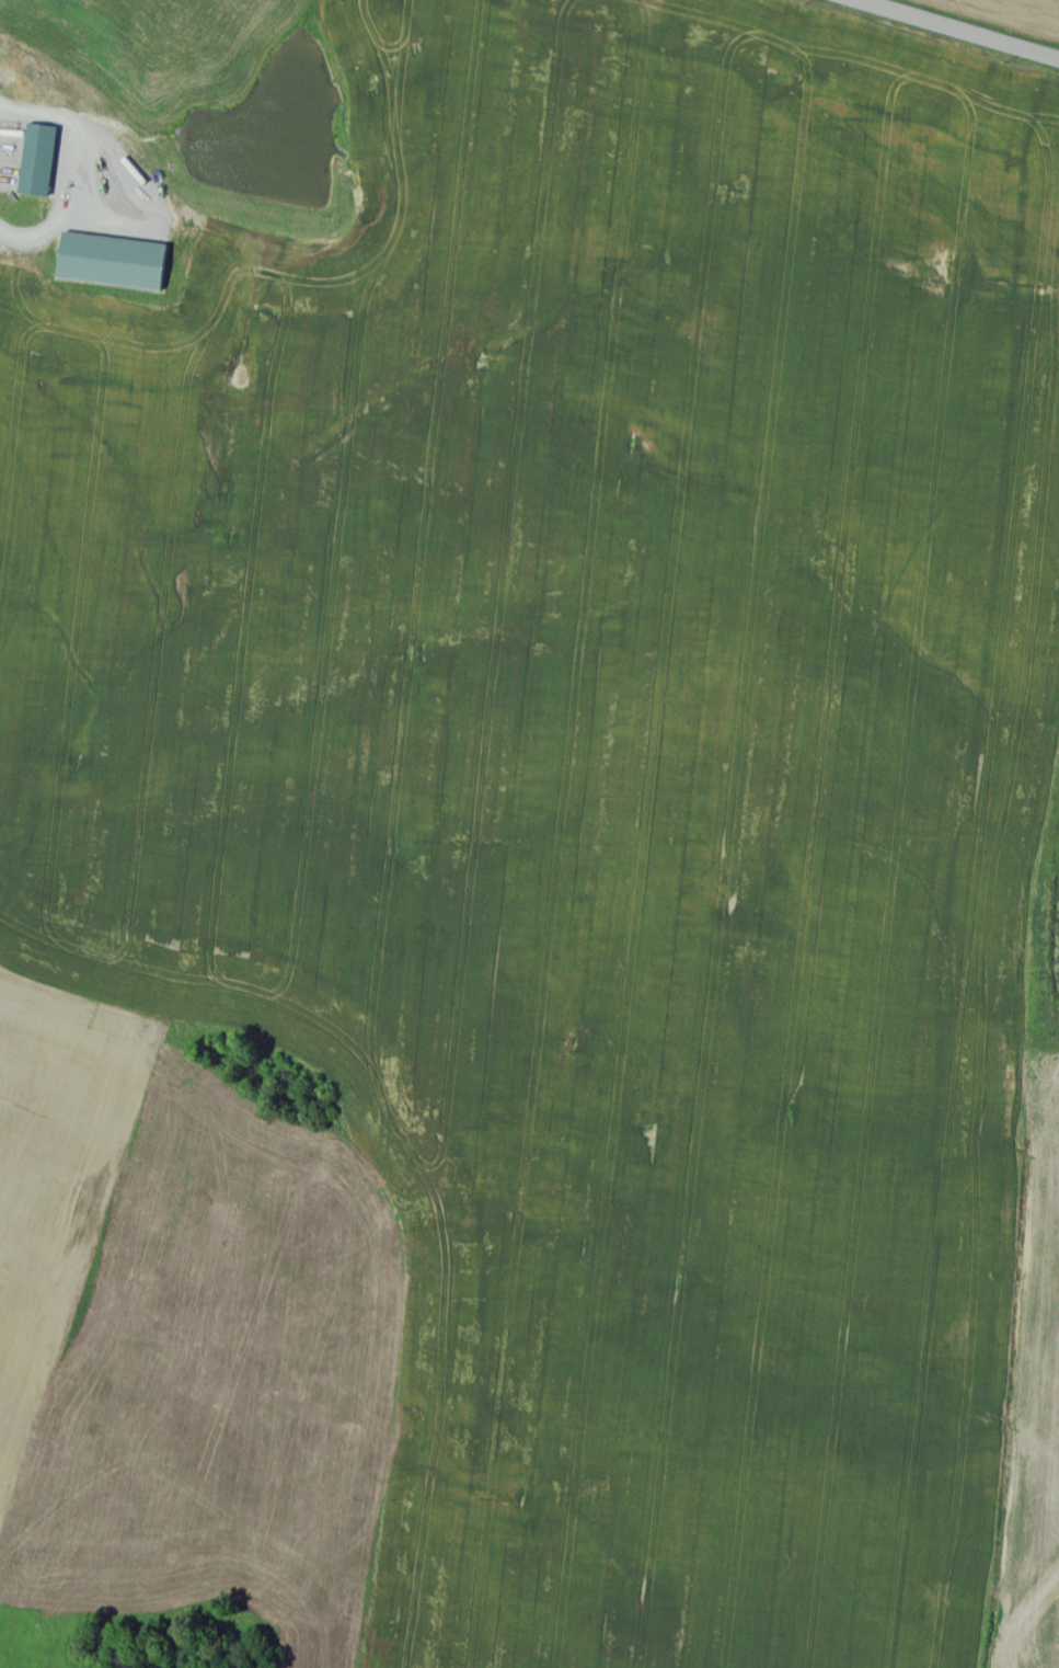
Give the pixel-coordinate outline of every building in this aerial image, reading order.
[(17,195),(48,198),(56,128),(24,125),(17,195)] [(160,292),(165,245),(57,235),(53,282),(160,292)]
